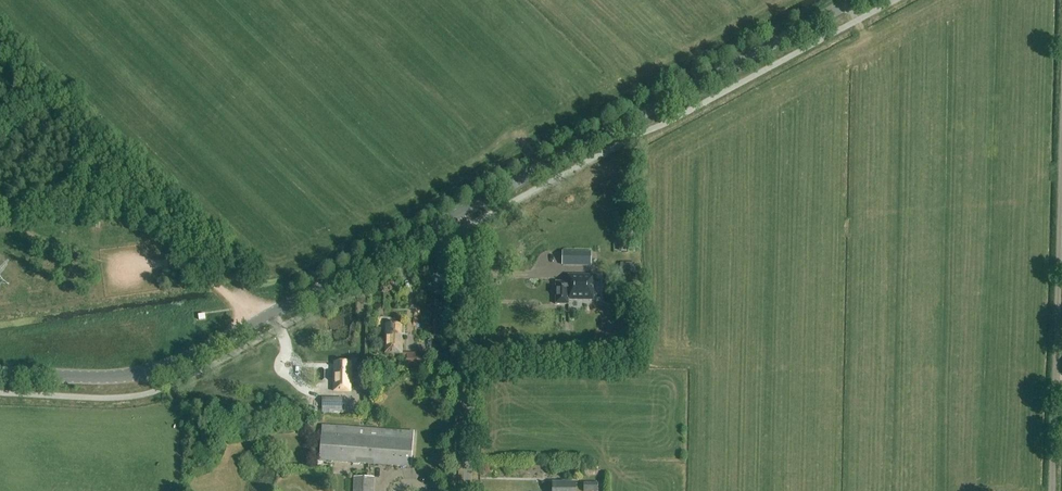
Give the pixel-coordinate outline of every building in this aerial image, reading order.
[(561,267),(590,267),(591,252),(561,252),(561,267)] [(639,272),(638,262),(622,263),(623,273),(639,272)] [(593,276),(567,276),(567,282),(554,282),(554,305),(567,305),(567,301),(592,301),(593,276)] [(616,323),(616,316),(592,315),(592,323),(601,323),(600,327),(609,327),(609,323),(616,323)] [(386,325),(385,354),(402,354),(403,325),(386,325)] [(403,353),(403,357),(407,357),(407,368),(427,368),(428,354),(403,353)] [(334,362),(334,392),(350,392),(351,363),(334,362)] [(323,398),(323,415),(338,415),(338,410),(342,411),(342,398),(323,398)] [(413,433),(359,429),(323,426),(322,435),(320,461),(411,467),(413,433)] [(354,490),(373,490),(374,479),(354,478),(354,490)] [(598,483),(583,482),(583,490),(598,490),(598,483)] [(575,483),(553,483),(553,490),(575,490),(575,483)]
